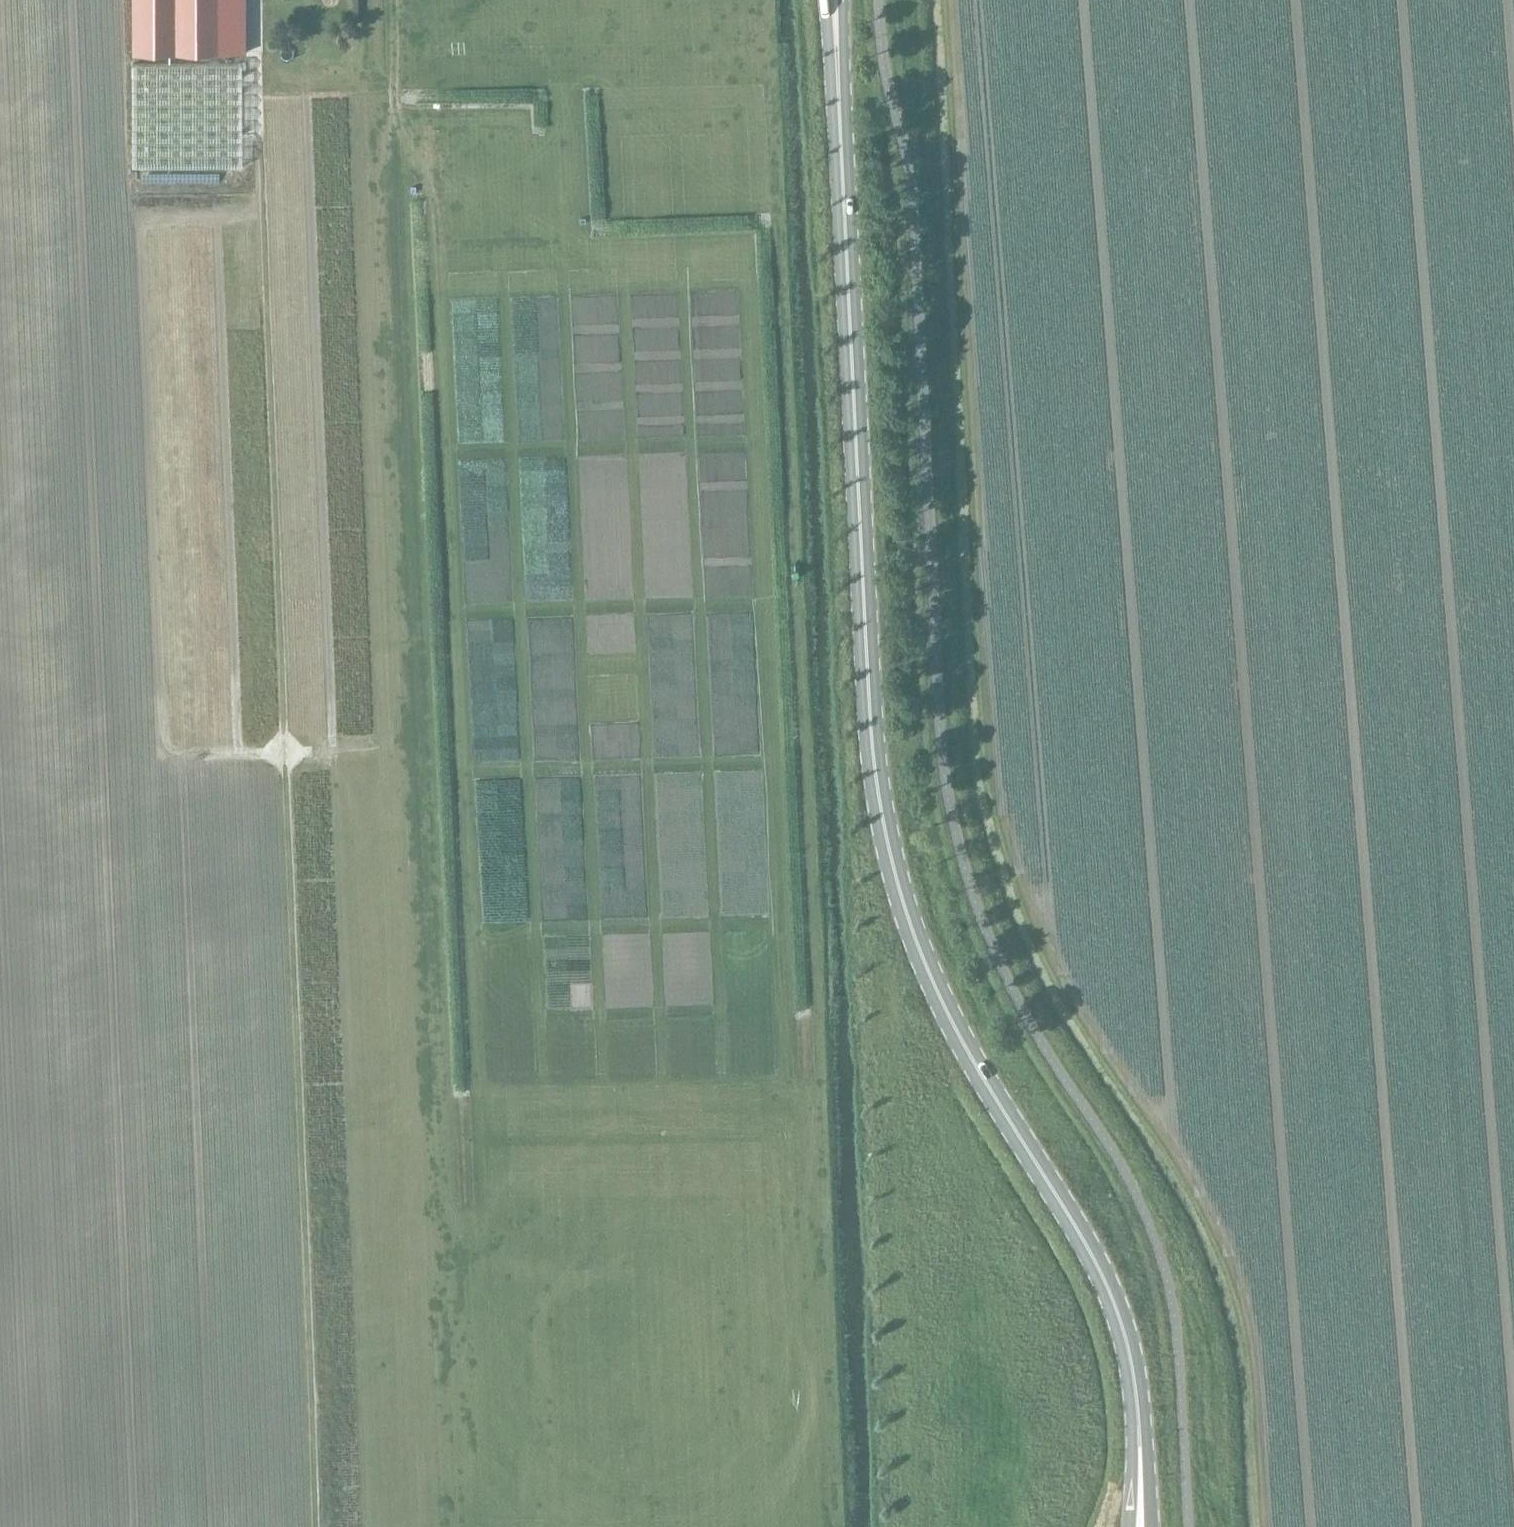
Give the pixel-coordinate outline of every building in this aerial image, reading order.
[(216,6),(216,0),(132,0),(132,52),(216,52),(216,6)] [(241,167),(241,64),(132,64),(133,168),(241,167)]
